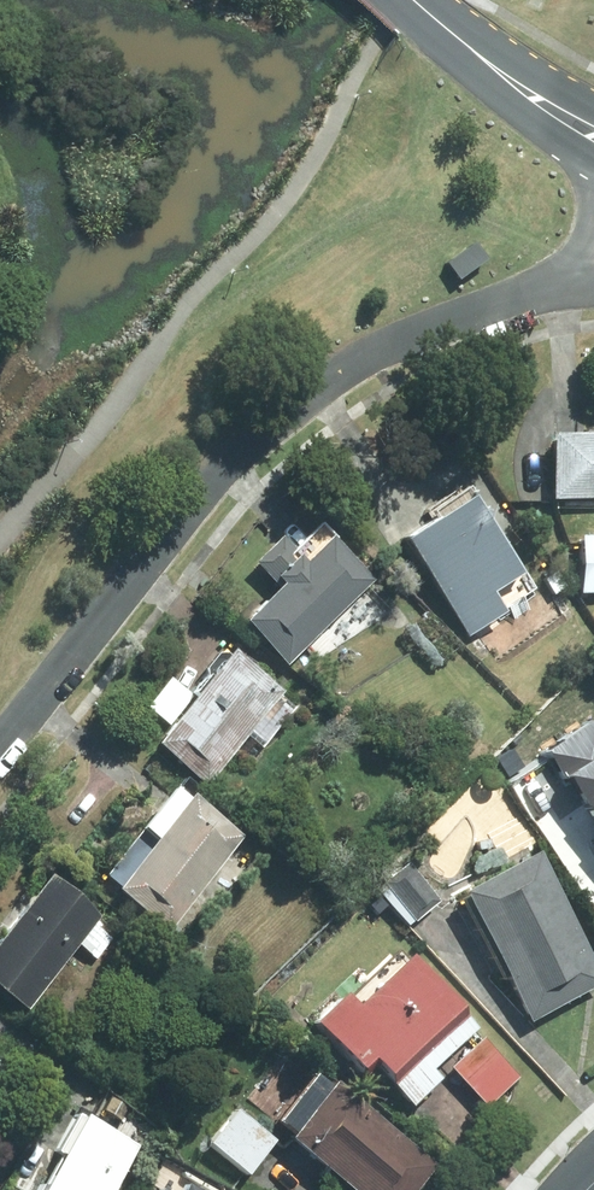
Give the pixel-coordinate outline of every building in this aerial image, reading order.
[(593,501),(593,435),(549,436),(551,502),(593,501)] [(465,499),(401,541),(466,639),(502,614),(489,595),(517,577),(465,499)] [(593,595),(593,537),(576,538),(577,596),(593,595)] [(285,668),(370,582),(327,539),(301,564),(294,557),(290,562),(286,559),(292,553),(278,539),(251,565),(276,589),(241,624),(285,668)] [(169,726),(153,747),(205,788),(246,738),(260,750),(296,705),(228,652),(192,697),(168,678),(145,707),(169,726)] [(166,934),(241,839),(188,797),(185,801),(171,791),(104,877),(118,887),(114,893),(166,934)] [(561,830),(590,878),(584,881),(593,897),(593,810),(561,830)] [(532,855),(458,894),(528,1023),(593,988),(593,970),(532,855)] [(438,904),(405,865),(375,890),(407,929),(438,904)] [(98,919),(46,878),(0,937),(0,991),(26,1011),(77,947),(95,961),(111,940),(93,926),(98,919)] [(430,1071),(474,1029),(406,958),(353,1009),(339,995),(310,1023),(357,1073),(367,1063),(410,1107),(439,1080),(430,1071)] [(518,1078),(480,1039),(448,1070),(485,1109),(518,1078)] [(346,1189),(418,1189),(436,1168),(332,1084),(328,1089),(313,1077),(274,1124),(289,1136),(286,1141),(346,1189)] [(136,1148),(111,1135),(125,1108),(108,1099),(97,1119),(78,1109),(53,1154),(59,1157),(41,1189),(113,1189),(136,1148)] [(275,1143),(235,1111),(207,1145),(247,1177),(275,1143)]
